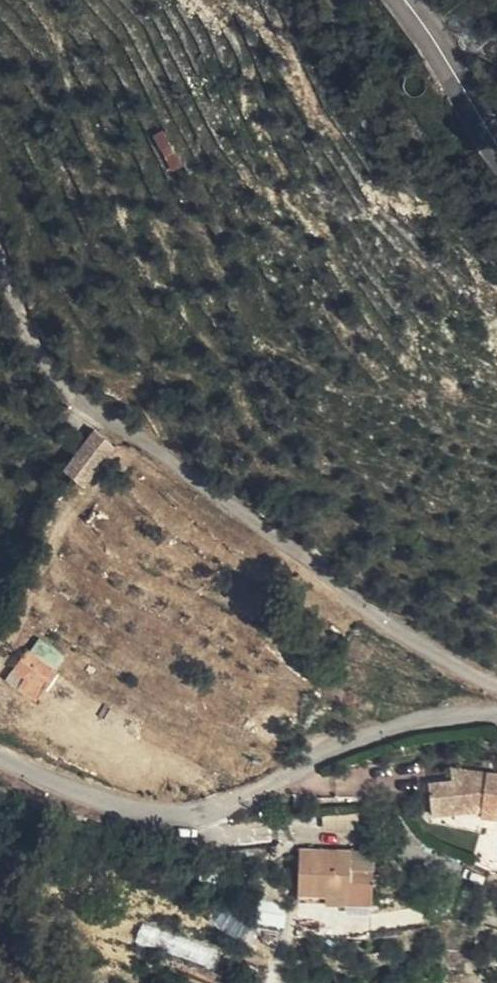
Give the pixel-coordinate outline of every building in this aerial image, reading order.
[(174,162),(188,156),(171,118),(157,125),(174,162)] [(169,172),(183,164),(163,129),(149,136),(169,172)] [(67,481),(69,482),(87,496),(120,454),(101,439),(85,458),(67,481)] [(25,707),(44,720),(63,691),(34,671),(23,688),(33,695),(25,707)] [(474,777),(473,787),(439,791),(441,821),(492,816),(496,816),(496,779),(474,777)] [(362,858),(310,858),(309,901),(360,901),(361,911),(383,911),(383,876),(362,875),(362,858)] [(309,901),(309,911),(361,911),(360,901),(309,901)] [(142,921),(135,940),(211,970),(219,951),(142,921)]
